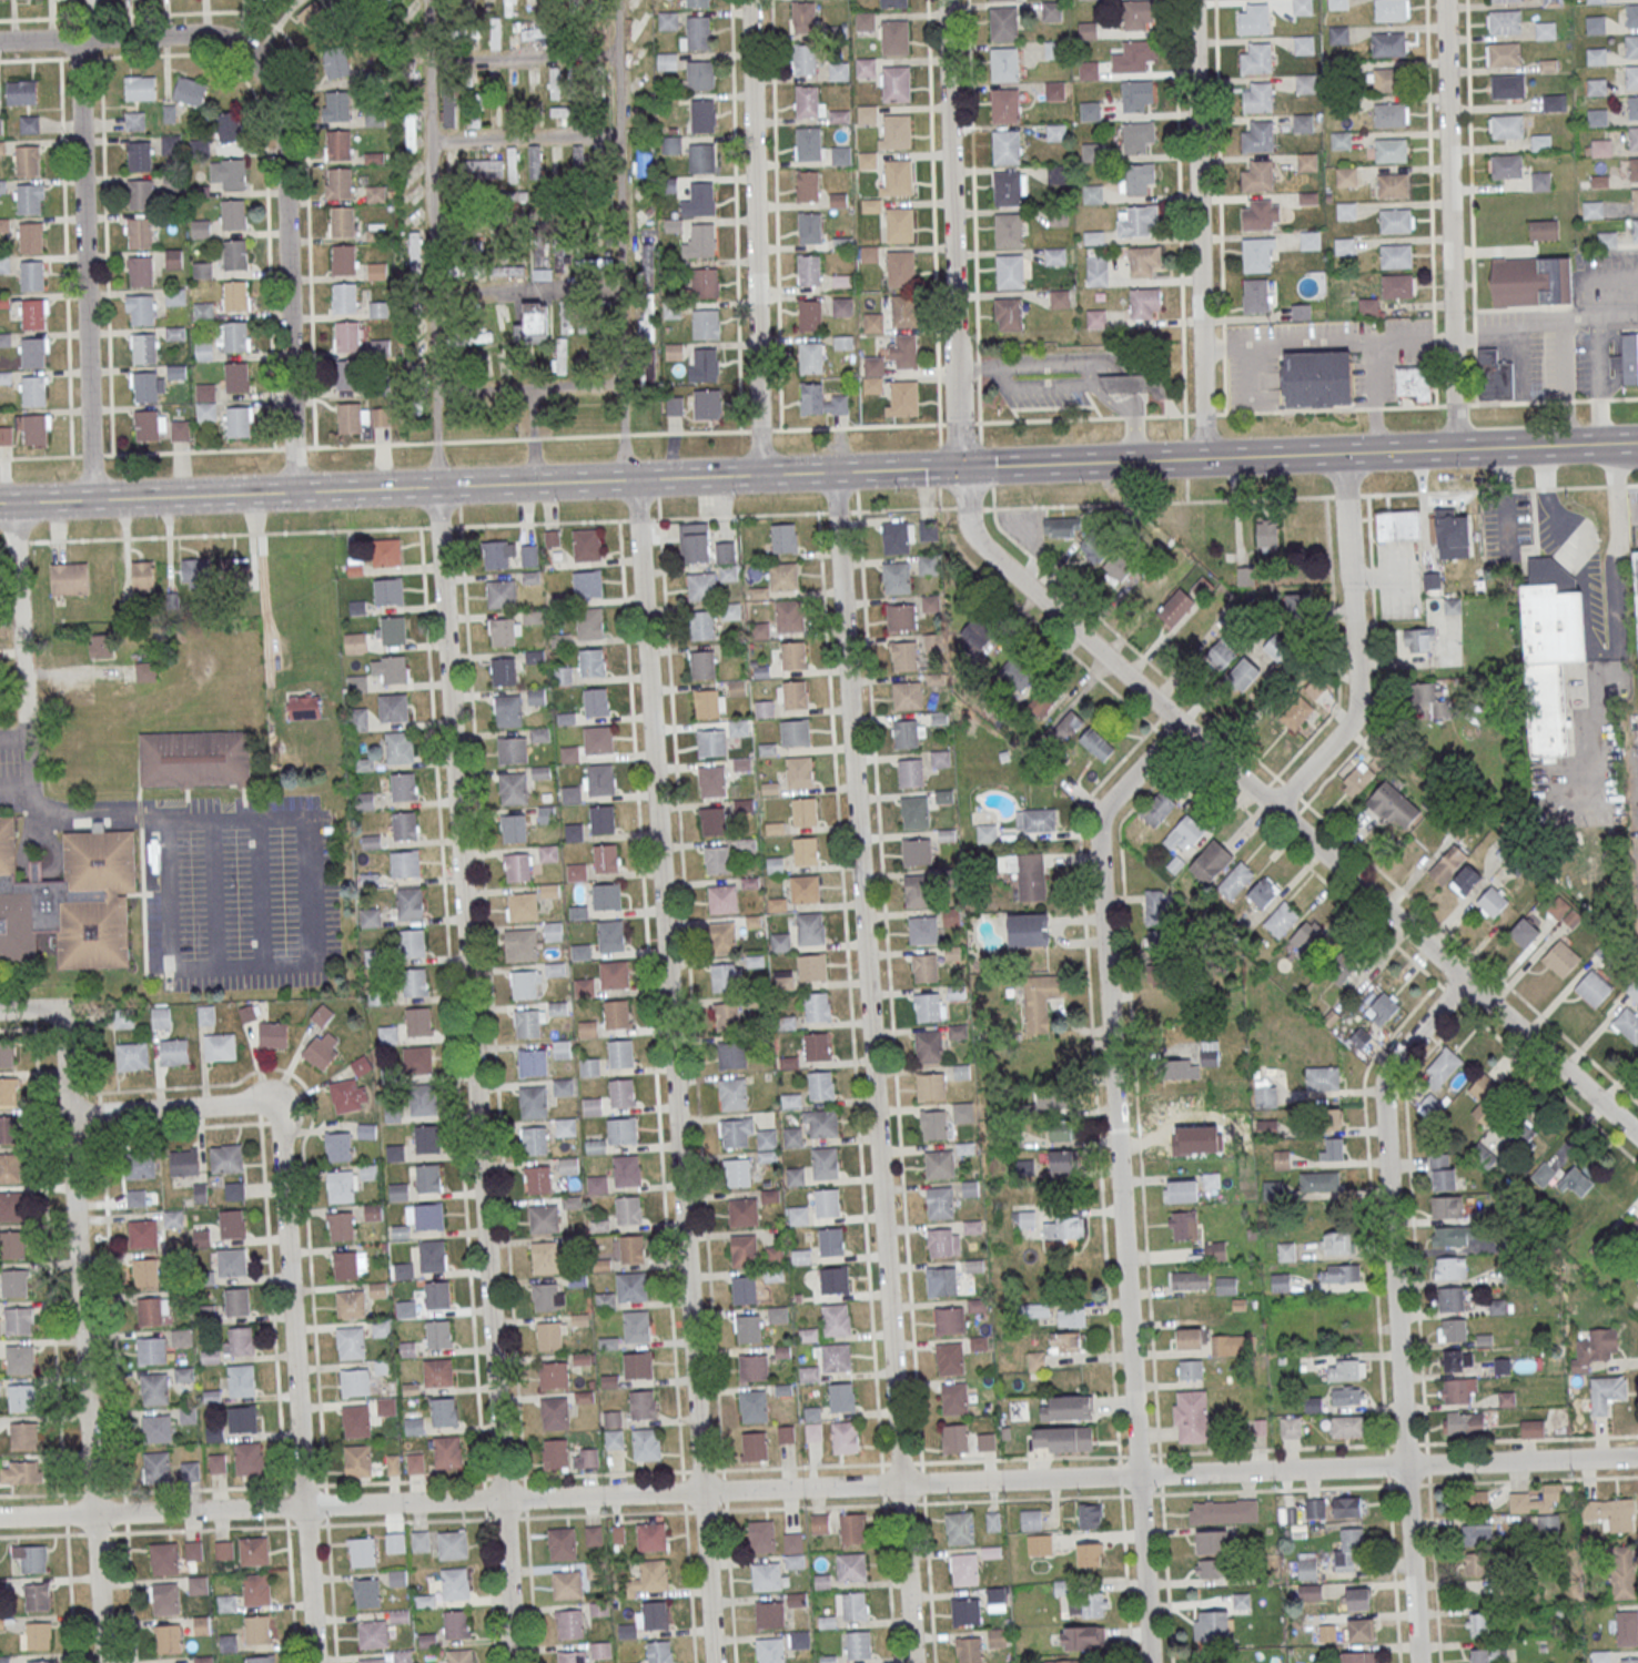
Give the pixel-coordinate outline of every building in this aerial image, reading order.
[(516,15),(516,0),(504,0),(504,15),(516,15)] [(537,16),(537,0),(525,0),(525,16),(537,16)] [(557,11),(573,5),(571,0),(553,0),(557,11)] [(1124,1),(1139,0),(1154,0),(1155,20),(1146,20),(1146,30),(1125,31),(1124,1)] [(1293,14),(1312,13),(1312,0),(1292,0),(1293,14)] [(1328,9),(1347,8),(1347,0),(1328,0),(1328,9)] [(1375,21),(1406,20),(1405,0),(1374,0),(1375,21)] [(815,1),(816,32),(793,32),(792,1),(815,1)] [(1041,1),(1042,19),(1061,19),(1061,1),(1041,1)] [(1270,3),(1271,33),(1240,34),(1238,13),(1247,13),(1247,4),(1270,3)] [(1627,28),(1637,27),(1637,3),(1626,3),(1627,28)] [(418,7),(402,7),(402,32),(418,32),(418,7)] [(1015,8),(1017,41),(991,41),(990,8),(1015,8)] [(651,12),(642,10),(640,19),(632,18),(628,38),(645,42),(651,12)] [(1487,34),(1520,33),(1519,10),(1486,11),(1487,34)] [(609,32),(609,11),(601,11),(601,32),(609,32)] [(658,11),(678,11),(679,30),(658,30),(658,11)] [(856,13),(873,12),(874,30),(857,30),(856,13)] [(709,16),(710,49),(687,49),(687,17),(709,16)] [(1606,32),(1605,16),(1586,17),(1586,33),(1606,32)] [(501,17),(492,17),(492,49),(501,49),(501,17)] [(907,21),(908,54),(882,54),(881,21),(907,21)] [(1079,22),(1096,22),(1096,39),(1079,39),(1079,22)] [(1555,40),(1554,23),(1534,24),(1535,41),(1555,40)] [(477,24),(464,26),(466,36),(479,34),(477,24)] [(1328,27),(1329,44),(1348,43),(1348,26),(1328,27)] [(523,27),(523,41),(535,41),(535,45),(554,45),(554,27),(523,27)] [(1373,33),(1374,57),(1405,55),(1404,32),(1373,33)] [(1626,59),(1637,58),(1637,34),(1625,34),(1626,59)] [(1294,37),(1295,54),(1314,53),(1314,36),(1294,37)] [(1045,42),(1063,41),(1063,58),(1045,59),(1045,42)] [(1113,72),(1112,53),(1123,53),(1123,42),(1153,41),(1154,61),(1145,62),(1145,71),(1113,72)] [(1271,42),(1272,72),(1242,73),(1241,53),(1250,52),(1250,43),(1271,42)] [(1486,68),(1520,65),(1519,42),(1486,44),(1486,68)] [(816,75),(816,44),(793,45),(793,76),(816,75)] [(325,79),(350,76),(347,47),(322,50),(325,79)] [(1017,48),(1018,81),(992,82),(991,49),(1017,48)] [(1607,64),(1606,48),(1586,49),(1587,65),(1607,64)] [(675,53),(658,53),(658,71),(675,71),(675,53)] [(856,58),(877,58),(877,77),(856,77),(856,58)] [(1556,72),(1555,60),(1538,61),(1539,72),(1556,72)] [(714,62),(688,62),(688,90),(714,90),(714,62)] [(829,62),(849,62),(849,81),(829,81),(829,62)] [(1080,63),(1098,62),(1098,79),(1080,80),(1080,63)] [(611,76),(608,65),(596,69),(600,80),(611,76)] [(1627,90),(1637,89),(1637,65),(1626,65),(1627,90)] [(560,67),(549,67),(549,99),(560,99),(560,67)] [(908,67),(909,100),(883,101),(882,68),(908,67)] [(1374,69),(1374,92),(1405,91),(1404,67),(1374,69)] [(580,71),(570,71),(570,99),(580,99),(580,71)] [(419,93),(419,72),(406,72),(406,93),(419,93)] [(125,77),(127,100),(155,99),(154,75),(125,77)] [(180,75),(173,98),(201,107),(208,84),(180,75)] [(502,77),(494,75),(491,87),(499,89),(502,77)] [(1316,93),(1316,75),(1295,75),(1295,93),(1316,93)] [(1490,100),(1524,99),(1523,75),(1489,77),(1490,100)] [(443,128),(455,128),(455,78),(443,78),(443,128)] [(1607,95),(1606,78),(1586,79),(1587,95),(1607,95)] [(7,81),(8,104),(37,103),(36,80),(7,81)] [(1123,111),(1122,81),(1153,80),(1154,101),(1145,101),(1145,110),(1123,111)] [(1273,81),(1274,111),(1243,112),(1243,92),(1252,91),(1251,82),(1273,81)] [(1045,83),(1063,82),(1063,100),(1045,100),(1045,83)] [(818,85),(819,116),(797,116),(797,85),(818,85)] [(594,94),(601,102),(607,97),(600,89),(594,94)] [(1018,89),(1019,123),(992,123),(992,90),(1018,89)] [(326,92),(350,91),(351,121),(327,121),(326,92)] [(481,93),(471,93),(471,127),(481,127),(481,93)] [(1560,111),(1559,95),(1540,97),(1541,112),(1560,111)] [(1628,120),(1637,119),(1637,95),(1627,95),(1628,120)] [(692,99),(692,132),(715,132),(715,99),(692,99)] [(637,123),(648,122),(646,102),(634,104),(637,123)] [(1081,102),(1100,102),(1100,120),(1081,120),(1081,102)] [(1374,104),(1375,128),(1406,126),(1405,102),(1374,104)] [(857,105),(877,104),(877,123),(857,124),(857,105)] [(575,107),(550,106),(550,116),(574,117),(575,107)] [(1607,124),(1606,109),(1588,110),(1588,125),(1607,124)] [(417,110),(406,110),(406,150),(417,150),(417,110)] [(243,140),(236,111),(214,116),(221,145),(243,140)] [(366,125),(385,125),(385,111),(366,111),(366,125)] [(125,112),(144,112),(145,130),(125,130),(125,112)] [(909,114),(910,148),(878,149),(878,139),(884,139),(884,115),(909,114)] [(1293,114),(1293,132),(1313,132),(1312,114),(1293,114)] [(1492,115),(1493,139),(1524,138),(1523,114),(1492,115)] [(20,133),(39,133),(39,115),(20,115),(20,133)] [(1273,121),(1274,151),(1243,152),(1242,132),(1251,131),(1251,122),(1273,121)] [(1125,153),(1123,123),(1154,122),(1155,143),(1146,143),(1146,152),(1125,153)] [(1046,124),(1064,124),(1064,141),(1046,141),(1046,124)] [(1630,150),(1637,149),(1637,126),(1629,126),(1630,150)] [(819,128),(819,159),(798,160),(797,129),(819,128)] [(327,131),(350,130),(351,160),(327,160),(327,131)] [(1019,130),(1020,163),(993,164),(993,131),(1019,130)] [(646,131),(634,131),(634,176),(646,176),(646,131)] [(1332,132),(1332,150),(1352,149),(1351,131),(1332,132)] [(1551,151),(1551,134),(1531,135),(1533,152),(1551,151)] [(161,135),(180,135),(181,154),(162,154),(161,135)] [(1375,139),(1376,163),(1406,161),(1405,138),(1375,139)] [(1611,155),(1610,139),(1591,140),(1591,156),(1611,155)] [(191,141),(210,140),(210,154),(191,154),(191,141)] [(127,142),(150,142),(151,171),(128,172),(127,142)] [(715,173),(715,143),(690,143),(690,173),(715,173)] [(1082,143),(1102,143),(1102,161),(1083,162),(1082,143)] [(16,146),(39,145),(40,175),(17,176),(16,146)] [(542,145),(530,145),(530,179),(542,179),(542,145)] [(585,145),(573,145),(573,180),(585,180),(585,145)] [(830,146),(850,145),(850,164),(830,165),(830,146)] [(509,183),(519,183),(518,147),(508,147),(509,183)] [(859,152),(877,152),(877,169),(859,170),(859,152)] [(1297,154),(1297,171),(1317,171),(1316,153),(1297,154)] [(1490,155),(1492,180),(1523,179),(1521,154),(1490,155)] [(1630,181),(1637,181),(1637,157),(1629,158),(1630,181)] [(222,160),(245,159),(246,187),(223,189),(223,182),(211,182),(211,162),(222,162),(222,160)] [(503,160),(464,160),(464,173),(503,173),(503,160)] [(910,161),(911,194),(879,195),(879,185),(886,185),(884,161),(910,161)] [(1272,161),(1273,191),(1242,192),(1242,171),(1251,171),(1250,162),(1272,161)] [(1125,194),(1124,164),(1155,163),(1155,184),(1146,184),(1147,193),(1125,194)] [(1048,166),(1065,166),(1066,183),(1049,183),(1048,166)] [(1336,169),(1337,186),(1356,185),(1356,168),(1336,169)] [(327,169),(351,169),(352,197),(328,199),(327,169)] [(819,170),(819,201),(798,202),(797,171),(819,170)] [(1020,172),(1021,205),(995,206),(994,173),(1020,172)] [(1377,174),(1378,197),(1408,196),(1408,173),(1377,174)] [(1551,190),(1550,173),(1530,173),(1531,191),(1551,190)] [(1608,186),(1608,175),(1590,175),(1591,187),(1608,186)] [(129,181),(152,180),(153,209),(130,210),(129,181)] [(712,182),(712,213),(691,213),(690,182),(712,182)] [(18,185),(40,184),(41,213),(18,214),(18,185)] [(191,185),(210,184),(210,199),(191,199),(191,185)] [(1084,185),(1102,185),(1102,202),(1085,203),(1084,185)] [(386,202),(386,186),(367,186),(367,202),(386,202)] [(529,200),(529,192),(510,192),(510,200),(529,200)] [(651,193),(633,193),(633,225),(651,225),(651,193)] [(1272,199),(1273,229),(1243,230),(1242,210),(1251,209),(1251,200),(1272,199)] [(222,201),(245,200),(246,230),(223,230),(222,201)] [(1336,203),(1337,220),(1356,220),(1356,202),(1336,203)] [(1602,217),(1601,202),(1583,202),(1584,217),(1602,217)] [(1118,236),(1116,220),(1128,219),(1126,206),(1157,205),(1159,225),(1150,225),(1150,235),(1118,236)] [(331,207),(354,206),(355,236),(332,236),(331,207)] [(911,207),(912,242),(887,242),(886,209),(911,207)] [(1049,209),(1066,207),(1066,225),(1049,225),(1049,209)] [(162,210),(181,209),(181,223),(162,223),(162,210)] [(1379,210),(1381,233),(1411,232),(1411,209),(1379,210)] [(821,213),(822,244),(800,244),(800,213),(821,213)] [(1021,213),(1022,246),(995,247),(995,214),(1021,213)] [(9,232),(0,232),(0,218),(8,217),(9,232)] [(128,219),(150,217),(151,247),(129,249),(128,219)] [(190,220),(211,220),(211,239),(191,240),(190,220)] [(1558,239),(1557,220),(1529,221),(1529,241),(1558,239)] [(666,231),(680,231),(680,221),(666,221),(666,231)] [(20,224),(42,223),(43,252),(20,253),(20,224)] [(368,240),(386,240),(386,224),(368,224),(368,240)] [(714,224),(714,255),(692,256),(691,225),(714,224)] [(500,257),(500,228),(490,228),(490,257),(500,257)] [(420,231),(409,231),(409,272),(420,272),(420,231)] [(512,231),(513,249),(523,248),(522,231),(512,231)] [(1083,231),(1103,231),(1104,244),(1084,245),(1083,231)] [(1301,231),(1301,250),(1321,250),(1320,231),(1301,231)] [(1617,247),(1616,232),(1597,232),(1598,247),(1617,247)] [(1268,237),(1270,272),(1244,272),(1242,239),(1268,237)] [(1335,237),(1335,255),(1355,254),(1354,237),(1335,237)] [(550,280),(550,239),(534,239),(534,280),(550,280)] [(223,241),(245,240),(246,270),(223,270),(223,241)] [(555,271),(566,271),(566,241),(555,241),(555,271)] [(1571,256),(1504,258),(1503,243),(1491,243),(1493,306),(1572,304),(1571,256)] [(656,284),(656,244),(642,244),(642,284),(656,284)] [(1381,245),(1382,268),(1413,267),(1412,244),(1381,245)] [(332,245),(355,245),(356,274),(333,275),(332,245)] [(879,246),(861,246),(861,262),(879,262),(879,246)] [(1131,277),(1130,247),(1161,246),(1161,267),(1152,267),(1153,276),(1131,277)] [(1044,249),(1065,247),(1065,265),(1045,265),(1044,249)] [(165,250),(185,249),(186,267),(165,268),(165,250)] [(913,252),(914,285),(888,286),(887,253),(913,252)] [(1022,254),(1023,288),(998,288),(997,255),(1022,254)] [(820,255),(821,286),(799,286),(798,255),(820,255)] [(1086,255),(1108,255),(1108,285),(1088,285),(1086,255)] [(0,257),(0,273),(10,273),(10,257),(0,257)] [(130,257),(152,257),(153,286),(130,287),(130,257)] [(20,261),(43,261),(44,290),(21,291),(20,261)] [(193,263),(211,262),(212,278),(193,278),(193,263)] [(369,280),(387,280),(387,263),(369,263),(369,280)] [(525,266),(469,266),(469,275),(525,275),(525,266)] [(718,268),(719,297),(692,297),(692,268),(718,268)] [(1382,275),(1383,298),(1413,297),(1412,274),(1382,275)] [(1267,278),(1268,313),(1243,313),(1242,295),(1244,295),(1243,280),(1267,278)] [(224,282),(247,281),(249,311),(225,312),(224,282)] [(333,284),(356,283),(357,313),(334,313),(333,284)] [(165,287),(185,286),(186,305),(165,306),(165,287)] [(1132,320),(1131,290),(1162,288),(1162,308),(1153,310),(1154,318),(1132,320)] [(1050,291),(1070,290),(1070,307),(1050,307),(1050,291)] [(10,308),(0,308),(0,295),(10,294),(10,308)] [(130,296),(153,295),(154,325),(131,325),(130,296)] [(852,297),(833,297),(833,316),(852,316),(852,297)] [(893,326),(919,326),(919,297),(893,297),(893,326)] [(1021,329),(1021,297),(994,297),(994,329),(1021,329)] [(1378,316),(1378,298),(1358,298),(1358,316),(1378,316)] [(21,301),(44,300),(46,328),(22,329),(21,301)] [(561,333),(571,333),(570,300),(560,301),(561,333)] [(820,300),(821,331),(799,331),(799,300),(820,300)] [(390,317),(390,301),(369,301),(369,317),(390,317)] [(194,302),(214,302),(214,321),(194,321),(194,302)] [(509,303),(497,303),(497,331),(509,331),(509,303)] [(515,324),(515,343),(549,343),(549,303),(524,303),(524,324),(515,324)] [(1292,320),(1310,320),(1310,304),(1292,304),(1292,320)] [(719,310),(719,338),(694,339),(692,310),(719,310)] [(1086,310),(1105,310),(1106,327),(1088,328),(1086,310)] [(865,332),(882,332),(882,313),(865,313),(865,332)] [(640,315),(640,350),(656,350),(656,315),(640,315)] [(335,323),(358,322),(360,351),(336,352),(335,323)] [(423,322),(412,322),(412,363),(423,363),(423,322)] [(223,323),(246,323),(247,352),(224,353),(223,323)] [(165,327),(184,326),(185,341),(166,341),(165,327)] [(11,346),(0,347),(0,333),(11,333),(11,346)] [(132,334),(155,333),(156,363),(133,364),(132,334)] [(918,336),(891,336),(891,361),(895,361),(895,370),(918,370),(918,336)] [(21,338),(44,337),(46,367),(22,368),(21,338)] [(835,349),(853,348),(852,337),(835,338),(835,349)] [(567,374),(567,338),(555,338),(555,374),(567,374)] [(390,339),(372,339),(372,355),(390,355),(390,339)] [(195,343),(213,342),(213,361),(195,361),(195,343)] [(821,342),(822,373),(800,374),(799,343),(821,342)] [(716,348),(717,379),(695,381),(695,349),(716,348)] [(1498,348),(1477,348),(1477,399),(1513,399),(1513,361),(1498,361),(1498,348)] [(1349,349),(1284,351),(1285,363),(1281,363),(1282,378),(1282,393),(1286,393),(1287,404),(1313,403),(1313,405),(1333,405),(1333,402),(1352,400),(1349,349)] [(490,376),(489,350),(476,351),(476,376),(490,376)] [(882,393),(882,358),(863,358),(863,393),(882,393)] [(336,361),(360,361),(361,389),(337,391),(336,361)] [(225,363),(249,363),(250,392),(226,393),(225,363)] [(166,365),(185,365),(186,378),(168,379),(166,365)] [(1431,368),(1396,368),(1396,400),(1431,400),(1431,368)] [(134,373),(156,372),(158,400),(134,402),(134,373)] [(1098,377),(1157,375),(1173,399),(1156,399),(1152,392),(1109,393),(1098,377)] [(22,376),(46,376),(46,405),(23,406),(22,376)] [(918,382),(918,415),(886,416),(886,406),(891,406),(891,382),(918,382)] [(195,384),(215,383),(215,400),(196,400),(195,384)] [(822,383),(823,414),(801,415),(801,384),(822,383)] [(719,389),(720,418),(695,419),(694,389),(719,389)] [(682,398),(668,398),(668,414),(682,414),(682,398)] [(196,403),(216,403),(216,419),(198,420),(196,403)] [(337,404),(361,404),(362,433),(338,434),(337,404)] [(226,407),(250,407),(251,436),(228,437),(226,407)] [(390,408),(373,408),(373,426),(390,426),(390,408)] [(135,412),(158,410),(159,439),(136,440),(135,412)] [(23,415),(47,415),(48,444),(24,445),(23,415)] [(171,422),(189,420),(190,439),(171,440),(171,422)] [(12,427),(0,427),(0,445),(12,445),(12,427)] [(1419,510),(1376,512),(1377,542),(1420,540),(1419,510)] [(1429,514),(1429,547),(1470,547),(1470,514),(1429,514)] [(1043,537),(1082,537),(1082,517),(1043,517),(1043,537)] [(907,521),(909,552),(886,554),(883,523),(907,521)] [(935,540),(935,521),(919,521),(919,540),(935,540)] [(1257,521),(1257,552),(1279,552),(1279,521),(1257,521)] [(680,563),(709,563),(709,524),(680,524),(680,563)] [(795,525),(796,550),(772,552),(770,526),(795,525)] [(598,529),(600,559),(574,560),(573,531),(598,529)] [(1564,661),(1584,660),(1582,591),(1575,591),(1573,535),(1566,535),(1566,555),(1529,556),(1530,585),(1523,585),(1530,756),(1542,755),(1542,759),(1568,758),(1564,661)] [(400,538),(402,565),(374,566),(372,539),(400,538)] [(508,540),(509,567),(486,568),(484,541),(508,540)] [(735,543),(716,543),(716,563),(735,563),(735,543)] [(1100,569),(1117,585),(1137,564),(1120,548),(1100,569)] [(939,555),(918,555),(918,575),(939,575),(939,555)] [(210,559),(181,559),(181,584),(210,584),(210,559)] [(235,560),(223,560),(223,576),(235,576),(235,560)] [(154,561),(133,561),(133,591),(154,591),(154,561)] [(908,561),(909,592),(886,594),(884,562),(908,561)] [(797,562),(798,588),(775,590),(772,564),(797,562)] [(51,564),(52,589),(77,588),(76,563),(51,564)] [(600,570),(603,597),(575,598),(573,572),(600,570)] [(716,572),(717,599),(689,600),(687,574),(716,572)] [(1440,587),(1440,572),(1424,572),(1424,587),(1440,587)] [(1212,585),(1202,577),(1192,589),(1202,597),(1212,585)] [(402,578),(403,604),(375,606),(374,579),(402,578)] [(514,579),(516,606),(488,608),(486,581),(514,579)] [(1195,602),(1180,588),(1156,613),(1171,627),(1195,602)] [(1288,594),(1288,609),(1310,609),(1310,594),(1288,594)] [(940,612),(939,595),(921,596),(922,612),(940,612)] [(1461,613),(1461,599),(1444,599),(1444,613),(1461,613)] [(776,632),(804,632),(804,601),(776,601),(776,632)] [(741,619),(741,604),(722,604),(722,619),(741,619)] [(916,605),(887,605),(887,631),(916,631),(916,605)] [(601,607),(604,636),(578,638),(576,609),(601,607)] [(714,610),(715,637),(691,638),(689,612),(714,610)] [(404,616),(406,642),(382,643),(381,617),(404,616)] [(971,655),(998,636),(983,616),(957,635),(971,655)] [(514,618),(515,645),(492,646),(491,619),(514,618)] [(1404,627),(1404,651),(1436,651),(1436,627),(1404,627)] [(1277,662),(1292,647),(1277,632),(1262,647),(1277,662)] [(368,633),(345,633),(345,652),(368,652),(368,633)] [(90,634),(90,657),(114,657),(114,634),(90,634)] [(1222,671),(1237,652),(1219,638),(1204,658),(1222,671)] [(805,641),(806,668),(782,669),(781,642),(805,641)] [(891,642),(891,670),(926,670),(926,656),(917,656),(917,642),(891,642)] [(603,649),(604,675),(580,677),(578,650),(603,649)] [(714,650),(715,677),(691,678),(690,651),(714,650)] [(1034,676),(1013,655),(997,672),(1018,692),(1034,676)] [(1262,671),(1244,655),(1226,677),(1244,693),(1262,671)] [(405,656),(407,682),(383,683),(382,657),(405,656)] [(515,658),(516,685),(493,686),(492,659),(515,658)] [(138,680),(156,680),(156,666),(138,666),(138,680)] [(572,667),(554,667),(554,684),(572,684),(572,667)] [(348,693),(369,690),(367,674),(346,677),(348,693)] [(806,680),(807,707),(783,708),(782,682),(806,680)] [(893,682),(893,709),(921,709),(921,682),(893,682)] [(1041,718),(1061,695),(1046,682),(1026,706),(1041,718)] [(1407,683),(1408,704),(1431,704),(1431,718),(1445,717),(1444,682),(1407,683)] [(607,688),(609,714),(585,716),(584,689),(607,688)] [(718,690),(719,716),(696,718),(694,691),(718,690)] [(406,693),(408,720),(380,722),(378,696),(406,693)] [(520,694),(523,726),(497,727),(495,696),(520,694)] [(290,718),(321,718),(321,695),(290,695),(290,718)] [(368,731),(368,707),(350,707),(350,731),(368,731)] [(1052,731),(1065,743),(1085,721),(1071,709),(1052,731)] [(781,720),(781,746),(809,746),(809,720),(781,720)] [(917,720),(919,746),(894,748),(893,721),(917,720)] [(729,721),(729,735),(750,735),(750,721),(729,721)] [(613,726),(614,752),(585,754),(583,728),(613,726)] [(1103,762),(1115,748),(1091,726),(1078,740),(1103,762)] [(549,728),(531,728),(531,741),(549,741),(549,728)] [(726,729),(727,754),(699,757),(697,730),(726,729)] [(412,731),(414,761),(387,763),(385,732),(412,731)] [(138,739),(139,789),(235,787),(235,790),(249,790),(247,737),(138,739)] [(525,737),(526,762),(498,764),(497,738),(525,737)] [(579,762),(578,746),(561,747),(562,763),(579,762)] [(949,766),(949,751),(932,751),(932,766),(949,766)] [(811,756),(812,782),(788,783),(787,758),(811,756)] [(922,759),(923,785),(900,787),(898,760),(922,759)] [(1339,785),(1354,798),(1377,773),(1362,760),(1339,785)] [(613,764),(614,791),(590,792),(589,765),(613,764)] [(699,796),(725,796),(725,766),(699,766),(699,796)] [(415,772),(416,799),(393,800),(391,774),(415,772)] [(526,773),(528,802),(502,803),(501,774),(526,773)] [(1406,829),(1423,809),(1385,779),(1365,804),(1393,826),(1397,821),(1406,829)] [(562,802),(580,802),(580,786),(562,786),(562,802)] [(1153,828),(1179,802),(1164,787),(1138,813),(1153,828)] [(902,828),(928,828),(928,796),(902,796),(902,828)] [(816,798),(817,824),(793,825),(791,799),(816,798)] [(752,799),(735,799),(735,811),(752,811),(752,799)] [(614,805),(615,832),(592,833),(590,807),(614,805)] [(541,822),(554,820),(553,806),(539,807),(541,822)] [(724,807),(726,833),(701,834),(700,808),(724,807)] [(1015,831),(1056,831),(1056,808),(1015,808),(1015,831)] [(416,812),(417,839),(394,840),(392,813),(416,812)] [(526,813),(528,842),(503,844),(501,815),(526,813)] [(38,960),(0,961),(0,815),(16,814),(17,880),(64,879),(62,832),(134,830),(136,892),(118,893),(118,895),(127,895),(130,965),(58,969),(58,949),(38,950),(38,960)] [(564,824),(583,822),(584,841),(566,842),(564,824)] [(977,824),(977,842),(996,842),(996,824),(977,824)] [(816,836),(817,863),(793,864),(792,838),(816,836)] [(1188,868),(1207,885),(1233,856),(1214,838),(1188,868)] [(737,839),(737,851),(755,851),(755,839),(737,839)] [(903,839),(903,865),(932,865),(932,839),(903,839)] [(1428,873),(1442,885),(1469,856),(1455,843),(1428,873)] [(617,844),(619,871),(595,872),(594,845),(617,844)] [(540,846),(540,861),(558,861),(558,845),(540,846)] [(705,873),(729,873),(729,846),(705,846),(705,873)] [(418,850),(421,875),(392,878),(391,851),(418,850)] [(529,852),(532,881),(507,883),(505,861),(504,861),(503,854),(529,852)] [(1019,900),(1045,900),(1045,853),(1007,853),(1007,874),(1019,874),(1019,900)] [(1216,888),(1230,901),(1256,873),(1241,860),(1216,888)] [(1463,897),(1483,877),(1469,863),(1449,884),(1463,897)] [(586,880),(586,864),(568,864),(568,880),(586,880)] [(818,874),(819,902),(791,903),(789,876),(818,874)] [(1246,895),(1261,910),(1282,889),(1266,875),(1246,895)] [(934,876),(905,876),(905,906),(934,906),(934,876)] [(620,882),(621,909),(594,911),(593,884),(620,882)] [(709,885),(709,912),(737,912),(737,885),(709,885)] [(1492,885),(1509,901),(1494,917),(1476,902),(1492,885)] [(422,888),(424,917),(398,920),(396,889),(422,888)] [(1165,890),(1145,890),(1145,925),(1173,925),(1173,904),(1165,904),(1165,890)] [(537,892),(539,919),(510,921),(508,894),(537,892)] [(1279,939),(1301,914),(1284,899),(1263,924),(1279,939)] [(569,906),(587,905),(588,917),(569,920),(569,906)] [(361,909),(361,926),(380,926),(380,909),(361,909)] [(797,913),(797,944),(824,944),(824,913),(797,913)] [(944,914),(945,926),(959,924),(958,913),(944,914)] [(1008,914),(1008,946),(1049,946),(1049,914),(1008,914)] [(1524,915),(1541,932),(1526,949),(1508,932),(1524,915)] [(938,916),(909,916),(909,943),(938,943),(938,916)] [(597,921),(623,920),(625,950),(599,952),(597,921)] [(563,941),(563,922),(545,922),(545,941),(563,941)] [(711,922),(711,953),(736,953),(736,922),(711,922)] [(1305,923),(1288,942),(1306,958),(1323,939),(1305,923)] [(537,929),(538,959),(506,961),(505,930),(537,929)] [(424,930),(426,956),(402,957),(401,931),(424,930)] [(772,933),(772,951),(790,951),(790,933),(772,933)] [(1174,954),(1174,936),(1152,936),(1152,954),(1174,954)] [(1559,939),(1581,957),(1563,977),(1541,957),(1559,939)] [(572,945),(572,959),(591,959),(591,945),(572,945)] [(1325,973),(1342,986),(1360,964),(1344,950),(1325,973)] [(826,953),(827,980),(803,981),(801,954),(826,953)] [(913,954),(913,981),(937,981),(937,954),(913,954)] [(599,962),(628,960),(630,986),(601,988),(599,962)] [(1178,985),(1178,962),(1148,962),(1148,985),(1178,985)] [(546,963),(546,975),(567,975),(566,963),(546,963)] [(712,964),(712,992),(741,992),(741,964),(712,964)] [(425,969),(427,995),(403,996),(402,970),(425,969)] [(1591,969),(1612,987),(1595,1007),(1574,987),(1591,969)] [(537,970),(538,997),(514,1000),(513,977),(512,977),(510,972),(537,970)] [(775,970),(775,989),(793,989),(793,970),(775,970)] [(1065,997),(1065,974),(1023,975),(1024,1038),(1049,1038),(1048,997),(1065,997)] [(1637,977),(1624,990),(1637,1002),(1637,978),(1637,977)] [(575,979),(575,995),(593,995),(593,979),(575,979)] [(1372,1020),(1381,1027),(1400,1004),(1383,990),(1371,1006),(1379,1012),(1372,1020)] [(828,993),(829,1018),(806,1021),(803,994),(828,993)] [(916,994),(916,1021),(943,1021),(943,994),(916,994)] [(603,1002),(628,1000),(630,1026),(605,1028),(603,1002)] [(740,1029),(740,1003),(715,1003),(715,1029),(740,1029)] [(214,1005),(198,1005),(198,1025),(214,1025),(214,1005)] [(1627,1005),(1637,1015),(1637,1042),(1636,1044),(1611,1022),(1627,1005)] [(153,1028),(170,1028),(170,1007),(153,1007),(153,1028)] [(429,1007),(431,1034),(406,1035),(405,1008),(429,1007)] [(540,1007),(542,1036),(518,1038),(516,1015),(515,1016),(514,1010),(540,1007)] [(114,1028),(134,1028),(134,1009),(114,1009),(114,1028)] [(260,1047),(287,1047),(287,1022),(260,1022),(260,1047)] [(1360,1049),(1371,1036),(1360,1026),(1349,1039),(1360,1049)] [(398,1043),(398,1027),(379,1027),(379,1043),(398,1043)] [(302,1055),(322,1070),(343,1044),(323,1028),(302,1055)] [(916,1031),(916,1062),(941,1062),(941,1031),(916,1031)] [(828,1033),(829,1058),(806,1061),(803,1034),(828,1033)] [(204,1034),(204,1060),(236,1060),(236,1034),(204,1034)] [(607,1041),(633,1038),(635,1065),(609,1067),(607,1041)] [(14,1066),(14,1039),(0,1039),(0,1066),(14,1066)] [(188,1065),(188,1039),(160,1039),(160,1065),(188,1065)] [(1200,1059),(1165,1059),(1165,1079),(1199,1079),(1199,1066),(1218,1065),(1218,1040),(1200,1040),(1200,1059)] [(148,1042),(117,1042),(117,1069),(148,1069),(148,1042)] [(747,1068),(746,1042),(718,1042),(718,1069),(747,1068)] [(1431,1075),(1425,1081),(1436,1091),(1463,1060),(1446,1046),(1425,1070),(1431,1075)] [(404,1073),(433,1073),(433,1047),(404,1047),(404,1073)] [(546,1048),(548,1074),(519,1076),(518,1049),(546,1048)] [(1057,1051),(1027,1051),(1027,1071),(1057,1071),(1057,1051)] [(351,1063),(355,1070),(360,1068),(362,1072),(370,1068),(363,1056),(351,1063)] [(579,1058),(600,1057),(601,1075),(580,1076),(579,1058)] [(1339,1067),(1306,1067),(1306,1089),(1339,1089),(1339,1067)] [(834,1099),(834,1071),(809,1072),(809,1099),(834,1099)] [(1479,1103),(1470,1112),(1484,1126),(1500,1110),(1491,1101),(1503,1089),(1485,1072),(1466,1090),(1479,1103)] [(945,1073),(917,1073),(917,1100),(945,1100),(945,1073)] [(329,1083),(335,1114),(366,1108),(361,1077),(329,1083)] [(553,1078),(573,1077),(575,1095),(554,1096),(553,1078)] [(17,1104),(17,1078),(0,1078),(0,1104),(17,1104)] [(608,1079),(634,1078),(636,1105),(610,1106),(608,1079)] [(720,1079),(720,1109),(747,1109),(747,1078),(720,1079)] [(1277,1103),(1277,1080),(1255,1080),(1255,1103),(1277,1103)] [(408,1115),(436,1115),(436,1084),(408,1084),(408,1115)] [(546,1086),(547,1115),(524,1117),(522,1095),(520,1095),(519,1088),(546,1086)] [(1075,1107),(1075,1089),(1038,1089),(1038,1107),(1075,1107)] [(1445,1105),(1430,1092),(1417,1107),(1431,1120),(1445,1105)] [(580,1098),(601,1097),(604,1114),(583,1116),(580,1098)] [(1317,1129),(1342,1129),(1342,1108),(1317,1108),(1317,1129)] [(921,1110),(921,1139),(952,1139),(952,1110),(921,1110)] [(1222,1113),(1205,1113),(1205,1139),(1222,1139),(1222,1113)] [(18,1142),(18,1116),(0,1116),(0,1142),(18,1142)] [(1538,1133),(1522,1116),(1504,1133),(1525,1155),(1536,1144),(1531,1140),(1538,1133)] [(555,1118),(576,1117),(577,1135),(556,1136),(555,1118)] [(608,1119),(608,1144),(638,1144),(637,1118),(608,1119)] [(752,1148),(752,1119),(721,1119),(721,1148),(752,1148)] [(1074,1121),(1049,1121),(1049,1140),(1074,1140),(1074,1121)] [(1273,1122),(1259,1121),(1258,1132),(1273,1133),(1273,1122)] [(414,1126),(438,1124),(441,1152),(416,1153),(414,1126)] [(547,1126),(549,1154),(525,1156),(524,1134),(522,1135),(520,1128),(547,1126)] [(785,1128),(785,1146),(802,1146),(802,1128),(785,1128)] [(759,1130),(759,1148),(777,1148),(777,1130),(759,1130)] [(326,1134),(351,1132),(353,1159),(328,1160),(326,1134)] [(1320,1138),(1320,1160),(1343,1160),(1343,1138),(1320,1138)] [(586,1140),(586,1152),(604,1152),(604,1140),(586,1140)] [(1480,1163),(1490,1152),(1479,1142),(1469,1153),(1480,1163)] [(386,1146),(404,1144),(405,1160),(387,1162),(386,1146)] [(211,1145),(211,1173),(243,1172),(242,1145),(211,1145)] [(812,1178),(838,1178),(838,1148),(812,1148),(812,1178)] [(170,1150),(170,1175),(199,1175),(199,1150),(170,1150)] [(1076,1150),(1048,1150),(1048,1172),(1076,1172),(1076,1150)] [(1274,1169),(1289,1169),(1289,1150),(1274,1150),(1274,1169)] [(926,1151),(926,1178),(954,1178),(954,1151),(926,1151)] [(123,1178),(148,1178),(148,1152),(123,1152),(123,1178)] [(777,1161),(777,1152),(759,1152),(759,1161),(777,1161)] [(20,1153),(0,1153),(0,1182),(20,1182),(20,1153)] [(1431,1153),(1431,1191),(1454,1191),(1454,1153),(1431,1153)] [(613,1155),(639,1154),(641,1185),(615,1187),(613,1155)] [(558,1157),(579,1156),(582,1174),(560,1175),(558,1157)] [(750,1159),(726,1159),(726,1187),(750,1187),(750,1159)] [(1529,1177),(1543,1188),(1557,1172),(1544,1160),(1529,1177)] [(1579,1201),(1596,1180),(1575,1163),(1558,1184),(1579,1201)] [(415,1166),(441,1164),(443,1192),(417,1193),(415,1166)] [(550,1165),(552,1193),(528,1194),(527,1173),(524,1173),(524,1167),(550,1165)] [(788,1185),(804,1185),(804,1169),(788,1169),(788,1185)] [(328,1201),(354,1201),(354,1171),(328,1171),(328,1201)] [(1300,1172),(1300,1191),(1339,1191),(1339,1172),(1300,1172)] [(586,1176),(607,1175),(608,1193),(587,1194),(586,1176)] [(1197,1180),(1167,1180),(1167,1201),(1197,1201),(1197,1180)] [(963,1196),(978,1196),(978,1181),(963,1181),(963,1196)] [(245,1200),(245,1182),(226,1182),(226,1200),(245,1200)] [(390,1184),(407,1183),(408,1199),(391,1200),(390,1184)] [(953,1219),(953,1187),(928,1187),(928,1219),(953,1219)] [(761,1189),(761,1203),(780,1203),(780,1189),(761,1189)] [(816,1189),(816,1217),(839,1217),(839,1189),(816,1189)] [(0,1191),(0,1220),(22,1220),(22,1191),(0,1191)] [(615,1197),(640,1195),(643,1223),(617,1225),(615,1197)] [(562,1197),(580,1196),(582,1207),(563,1209),(562,1197)] [(1432,1218),(1462,1218),(1462,1196),(1432,1196),(1432,1218)] [(757,1226),(757,1199),(729,1199),(729,1226),(757,1226)] [(364,1204),(382,1203),(383,1219),(365,1220),(364,1204)] [(413,1205),(443,1203),(445,1228),(415,1230),(413,1205)] [(529,1206),(558,1204),(559,1231),(530,1234),(529,1206)] [(790,1206),(790,1225),(809,1225),(808,1206),(790,1206)] [(1035,1227),(1035,1208),(1012,1208),(1012,1227),(1035,1227)] [(219,1211),(243,1209),(245,1237),(221,1238),(219,1211)] [(1168,1213),(1170,1241),(1198,1238),(1196,1210),(1168,1213)] [(164,1227),(182,1227),(182,1211),(164,1211),(164,1227)] [(327,1213),(352,1211),(354,1238),(330,1240),(327,1213)] [(1637,1249),(1637,1216),(1621,1234),(1637,1250),(1637,1249)] [(1084,1217),(1043,1217),(1043,1238),(1084,1238),(1084,1217)] [(590,1220),(609,1219),(610,1230),(590,1233),(590,1220)] [(129,1220),(129,1247),(156,1247),(156,1220),(129,1220)] [(1432,1226),(1432,1246),(1468,1246),(1468,1226),(1432,1226)] [(844,1227),(820,1227),(820,1255),(844,1255),(844,1227)] [(960,1255),(959,1228),(928,1229),(929,1256),(960,1255)] [(25,1231),(0,1231),(0,1257),(25,1257),(25,1231)] [(1324,1232),(1323,1253),(1353,1253),(1353,1233),(1324,1232)] [(619,1236),(644,1235),(646,1261),(621,1264),(619,1236)] [(731,1266),(757,1266),(757,1235),(731,1235),(731,1266)] [(419,1241),(445,1240),(447,1270),(422,1272),(419,1241)] [(533,1243),(557,1240),(559,1271),(535,1274),(533,1243)] [(1205,1242),(1205,1260),(1225,1260),(1225,1242),(1205,1242)] [(1295,1261),(1295,1242),(1277,1242),(1277,1261),(1295,1261)] [(784,1265),(784,1246),(766,1246),(766,1265),(784,1265)] [(216,1249),(246,1247),(247,1275),(219,1276),(216,1249)] [(332,1253),(356,1250),(358,1277),(334,1279),(332,1253)] [(1465,1278),(1465,1257),(1434,1257),(1434,1278),(1465,1278)] [(158,1286),(158,1259),(134,1259),(134,1286),(158,1286)] [(1320,1282),(1360,1282),(1360,1264),(1320,1264),(1320,1282)] [(849,1293),(849,1267),(821,1267),(821,1293),(849,1293)] [(933,1267),(933,1295),(957,1295),(957,1267),(933,1267)] [(28,1296),(28,1269),(2,1269),(2,1296),(28,1296)] [(766,1269),(766,1280),(783,1280),(783,1269),(766,1269)] [(616,1274),(646,1271),(648,1300),(618,1301),(616,1274)] [(1209,1271),(1172,1271),(1172,1289),(1209,1289),(1209,1271)] [(1272,1291),(1289,1291),(1289,1273),(1272,1273),(1272,1291)] [(756,1304),(756,1276),(733,1276),(733,1304),(756,1304)] [(1216,1277),(1216,1293),(1236,1293),(1236,1277),(1216,1277)] [(424,1282),(449,1280),(451,1308),(426,1309),(424,1282)] [(533,1284),(557,1281),(559,1309),(535,1311),(533,1284)] [(371,1284),(371,1297),(387,1296),(386,1283),(371,1284)] [(224,1289),(249,1287),(251,1315),(226,1316),(224,1289)] [(1464,1287),(1437,1287),(1437,1311),(1464,1311),(1464,1287)] [(366,1317),(366,1290),(336,1290),(336,1317),(366,1317)] [(614,1309),(614,1294),(596,1293),(596,1309),(614,1309)] [(138,1325),(168,1325),(168,1297),(138,1297),(138,1325)] [(396,1301),(415,1300),(416,1316),(397,1318),(396,1301)] [(824,1304),(824,1335),(850,1335),(850,1304),(824,1304)] [(1023,1305),(1023,1316),(1048,1316),(1048,1305),(1023,1305)] [(768,1307),(768,1322),(787,1322),(787,1307),(768,1307)] [(964,1307),(936,1307),(936,1334),(964,1334),(964,1307)] [(4,1334),(33,1334),(33,1308),(4,1308),(4,1334)] [(1085,1327),(1085,1309),(1058,1309),(1058,1327),(1085,1327)] [(623,1311),(649,1310),(651,1341),(625,1342),(623,1311)] [(737,1343),(761,1342),(760,1314),(736,1315),(737,1343)] [(1438,1318),(1438,1341),(1466,1341),(1466,1318),(1438,1318)] [(372,1320),(390,1319),(391,1336),(373,1337),(372,1320)] [(426,1321),(451,1319),(452,1347),(428,1348),(426,1321)] [(536,1322),(560,1320),(563,1348),(538,1350),(536,1322)] [(229,1328),(252,1326),(254,1353),(230,1356),(229,1328)] [(337,1358),(365,1358),(365,1327),(337,1327),(337,1358)] [(1175,1348),(1201,1348),(1201,1328),(1175,1328),(1175,1348)] [(1616,1328),(1588,1329),(1588,1339),(1576,1340),(1577,1353),(1571,1353),(1572,1372),(1591,1372),(1590,1359),(1617,1358),(1616,1328)] [(190,1331),(172,1331),(172,1345),(190,1345),(190,1331)] [(1050,1333),(1050,1353),(1081,1352),(1081,1333),(1050,1333)] [(1246,1335),(1210,1335),(1210,1355),(1246,1355),(1246,1335)] [(136,1339),(165,1337),(166,1362),(139,1365),(136,1339)] [(963,1375),(963,1343),(937,1343),(937,1375),(963,1375)] [(850,1344),(815,1345),(815,1358),(821,1358),(822,1369),(822,1372),(851,1370),(850,1344)] [(6,1345),(6,1373),(33,1373),(33,1345),(6,1345)] [(1440,1371),(1471,1371),(1471,1349),(1440,1349),(1440,1371)] [(1030,1370),(1046,1369),(1043,1350),(1028,1352),(1030,1370)] [(623,1353),(651,1351),(654,1377),(625,1379),(623,1353)] [(767,1380),(767,1355),(740,1355),(740,1380),(767,1380)] [(423,1360),(452,1358),(454,1385),(425,1387),(423,1360)] [(1510,1374),(1510,1358),(1497,1358),(1497,1374),(1510,1374)] [(1365,1359),(1328,1359),(1328,1379),(1365,1379),(1365,1359)] [(1202,1379),(1202,1360),(1178,1360),(1178,1379),(1202,1379)] [(569,1388),(568,1362),(540,1362),(540,1388),(569,1388)] [(228,1366),(253,1363),(255,1395),(230,1397),(228,1366)] [(341,1396),(370,1396),(370,1369),(341,1369),(341,1396)] [(168,1405),(168,1374),(142,1374),(142,1405),(168,1405)] [(1626,1402),(1625,1376),(1590,1377),(1591,1416),(1607,1415),(1606,1403),(1626,1402)] [(1476,1378),(1441,1378),(1441,1403),(1476,1403),(1476,1378)] [(830,1411),(855,1411),(855,1383),(830,1383),(830,1411)] [(967,1383),(942,1383),(942,1414),(967,1414),(967,1383)] [(9,1411),(31,1410),(30,1384),(8,1385),(9,1411)] [(1332,1406),(1365,1404),(1364,1386),(1331,1387),(1332,1406)] [(629,1391),(656,1389),(658,1417),(631,1419),(629,1391)] [(1173,1391),(1175,1443),(1209,1442),(1207,1390),(1173,1391)] [(767,1391),(740,1391),(740,1422),(767,1422),(767,1391)] [(1513,1406),(1514,1393),(1500,1392),(1500,1405),(1513,1406)] [(1091,1396),(1050,1396),(1050,1408),(1040,1408),(1040,1419),(1091,1419),(1091,1396)] [(377,1399),(395,1397),(396,1413),(378,1414),(377,1399)] [(431,1400),(455,1398),(457,1426),(433,1427),(431,1400)] [(569,1398),(542,1398),(542,1428),(569,1428),(569,1398)] [(370,1405),(342,1406),(344,1438),(372,1436),(370,1405)] [(229,1406),(229,1432),(258,1432),(258,1406),(229,1406)] [(1443,1412),(1443,1436),(1484,1435),(1483,1412),(1443,1412)] [(142,1416),(170,1414),(172,1441),(144,1443),(142,1416)] [(1331,1437),(1366,1437),(1366,1416),(1331,1416),(1331,1437)] [(1299,1417),(1281,1417),(1281,1438),(1299,1438),(1299,1417)] [(1520,1420),(1520,1437),(1544,1437),(1544,1420),(1520,1420)] [(11,1449),(37,1449),(37,1422),(11,1422),(11,1449)] [(858,1453),(858,1422),(833,1422),(833,1453),(858,1453)] [(806,1441),(822,1441),(822,1423),(806,1423),(806,1441)] [(942,1424),(942,1453),(968,1453),(968,1424),(942,1424)] [(1093,1451),(1093,1427),(1032,1427),(1032,1452),(1093,1451)] [(633,1429),(659,1428),(661,1459),(635,1461),(633,1429)] [(606,1448),(623,1448),(623,1430),(606,1430),(606,1448)] [(741,1460),(767,1460),(767,1432),(741,1432),(741,1460)] [(995,1451),(995,1434),(978,1434),(978,1451),(995,1451)] [(462,1467),(461,1436),(435,1437),(435,1468),(462,1467)] [(543,1468),(569,1468),(569,1440),(543,1440),(543,1468)] [(262,1442),(235,1442),(236,1475),(263,1474),(262,1442)] [(372,1445),(345,1445),(345,1477),(372,1477),(372,1445)] [(575,1467),(598,1467),(598,1449),(575,1449),(575,1467)] [(144,1452),(144,1483),(170,1483),(170,1452),(144,1452)] [(211,1471),(224,1471),(224,1454),(211,1454),(211,1471)] [(42,1483),(42,1461),(1,1461),(1,1483),(42,1483)] [(182,1462),(182,1481),(199,1481),(199,1462),(182,1462)] [(1509,1512),(1552,1512),(1552,1501),(1563,1501),(1563,1483),(1543,1483),(1543,1494),(1509,1494),(1509,1512)] [(1470,1491),(1470,1508),(1489,1508),(1489,1491),(1470,1491)] [(1333,1517),(1365,1517),(1365,1497),(1333,1497),(1333,1517)] [(1306,1498),(1306,1518),(1324,1518),(1324,1498),(1306,1498)] [(1582,1501),(1583,1521),(1608,1520),(1609,1532),(1635,1531),(1634,1498),(1582,1501)] [(1258,1500),(1189,1501),(1189,1523),(1258,1523),(1258,1500)] [(1102,1504),(1078,1504),(1078,1528),(1102,1528),(1102,1504)] [(1040,1510),(1021,1510),(1021,1530),(1040,1530),(1040,1510)] [(947,1544),(974,1543),(973,1512),(946,1513),(947,1544)] [(841,1542),(864,1542),(863,1513),(840,1514),(841,1542)] [(829,1514),(812,1514),(812,1534),(829,1534),(829,1514)] [(1560,1535),(1560,1514),(1538,1514),(1538,1535),(1560,1535)] [(750,1521),(750,1552),(774,1552),(774,1521),(750,1521)] [(667,1550),(667,1522),(637,1523),(637,1550),(667,1550)] [(1462,1524),(1462,1544),(1492,1544),(1492,1524),(1462,1524)] [(600,1527),(586,1527),(586,1544),(600,1544),(600,1527)] [(549,1528),(549,1559),(576,1559),(576,1528),(549,1528)] [(1363,1552),(1363,1528),(1341,1528),(1341,1548),(1334,1548),(1334,1570),(1354,1570),(1354,1552),(1363,1552)] [(411,1531),(428,1530),(429,1550),(413,1551),(411,1531)] [(385,1532),(403,1531),(404,1551),(387,1552),(385,1532)] [(439,1559),(467,1558),(467,1531),(439,1531),(439,1559)] [(1196,1531),(1196,1553),(1229,1553),(1229,1531),(1196,1531)] [(803,1567),(803,1534),(785,1534),(785,1567),(803,1567)] [(1052,1555),(1052,1534),(1028,1534),(1028,1555),(1052,1555)] [(269,1564),(268,1536),(239,1538),(240,1565),(269,1564)] [(376,1538),(348,1538),(348,1566),(376,1566),(376,1538)] [(186,1541),(186,1560),(201,1560),(201,1541),(186,1541)] [(232,1559),(232,1541),(216,1541),(216,1559),(232,1559)] [(179,1574),(179,1543),(151,1543),(151,1574),(179,1574)] [(1077,1566),(1103,1566),(1103,1543),(1077,1543),(1077,1566)] [(13,1545),(13,1559),(22,1559),(22,1572),(47,1572),(47,1545),(13,1545)] [(1465,1574),(1487,1574),(1487,1552),(1465,1552),(1465,1574)] [(866,1553),(838,1553),(838,1580),(866,1580),(866,1553)] [(977,1553),(952,1553),(952,1585),(977,1585),(977,1553)] [(1298,1555),(1298,1579),(1317,1579),(1317,1555),(1298,1555)] [(1635,1558),(1611,1558),(1611,1599),(1635,1599),(1635,1558)] [(669,1592),(667,1559),(640,1560),(640,1579),(622,1580),(622,1594),(669,1592)] [(1231,1559),(1195,1559),(1195,1578),(1231,1578),(1231,1559)] [(780,1563),(752,1563),(752,1590),(780,1590),(780,1563)] [(441,1569),(466,1568),(467,1579),(469,1579),(471,1599),(443,1601),(441,1569)] [(398,1571),(398,1580),(391,1580),(391,1585),(406,1585),(406,1571),(398,1571)] [(554,1571),(554,1598),(584,1598),(584,1571),(554,1571)] [(270,1605),(270,1575),(243,1575),(243,1606),(270,1605)] [(189,1594),(206,1594),(206,1577),(189,1577),(189,1594)] [(355,1578),(355,1607),(379,1607),(379,1578),(355,1578)] [(152,1615),(179,1614),(178,1583),(152,1584),(152,1615)] [(49,1584),(25,1584),(25,1610),(49,1610),(49,1584)] [(1322,1600),(1321,1584),(1299,1584),(1299,1600),(1322,1600)] [(1009,1588),(987,1588),(987,1611),(1009,1611),(1009,1588)] [(1370,1589),(1346,1589),(1346,1610),(1370,1610),(1370,1589)] [(788,1607),(806,1606),(805,1593),(788,1593),(788,1607)] [(836,1593),(836,1620),(868,1620),(868,1593),(836,1593)] [(1069,1618),(1105,1618),(1105,1593),(1080,1593),(1080,1601),(1069,1601),(1069,1618)] [(1250,1593),(1233,1594),(1234,1613),(1250,1613),(1250,1593)] [(217,1611),(236,1611),(236,1595),(217,1595),(217,1611)] [(981,1625),(981,1598),(952,1599),(952,1626),(981,1625)] [(637,1601),(637,1629),(670,1629),(670,1601),(637,1601)] [(785,1601),(756,1601),(756,1627),(785,1627),(785,1601)] [(443,1612),(467,1610),(469,1631),(472,1631),(472,1637),(445,1640),(443,1612)] [(583,1638),(583,1610),(558,1610),(558,1638),(583,1638)] [(1229,1639),(1229,1611),(1194,1611),(1194,1639),(1229,1639)] [(1617,1613),(1637,1612),(1637,1644),(1617,1645),(1617,1613)] [(1467,1636),(1490,1636),(1490,1613),(1467,1613),(1467,1636)] [(270,1615),(245,1615),(245,1644),(270,1644),(270,1615)] [(195,1616),(195,1635),(210,1635),(210,1616),(195,1616)] [(1373,1620),(1348,1620),(1348,1640),(1373,1640),(1373,1620)] [(359,1621),(359,1648),(387,1648),(387,1621),(359,1621)] [(50,1622),(21,1622),(21,1649),(50,1649),(50,1622)] [(182,1624),(156,1624),(156,1653),(182,1653),(182,1624)] [(1104,1627),(1060,1627),(1060,1650),(1104,1650),(1104,1627)] [(987,1628),(987,1646),(1007,1646),(1007,1628),(987,1628)] [(790,1631),(790,1649),(811,1649),(810,1631),(790,1631)] [(871,1658),(871,1631),(847,1631),(847,1658),(871,1658)] [(236,1635),(220,1635),(220,1651),(236,1651),(236,1635)] [(956,1637),(956,1662),(982,1662),(982,1637),(956,1637)] [(785,1638),(757,1638),(757,1662),(785,1662),(785,1638)] [(673,1641),(647,1641),(648,1662),(673,1662),(673,1641)] [(1506,1648),(1471,1648),(1471,1662),(1506,1662),(1506,1648)] [(447,1662),(474,1662),(474,1649),(447,1649),(447,1662)] [(558,1652),(558,1662),(587,1662),(587,1651),(558,1652)] [(1610,1651),(1593,1651),(1593,1662),(1610,1662),(1610,1651)] [(1342,1662),(1376,1662),(1376,1652),(1342,1652),(1342,1662)]
